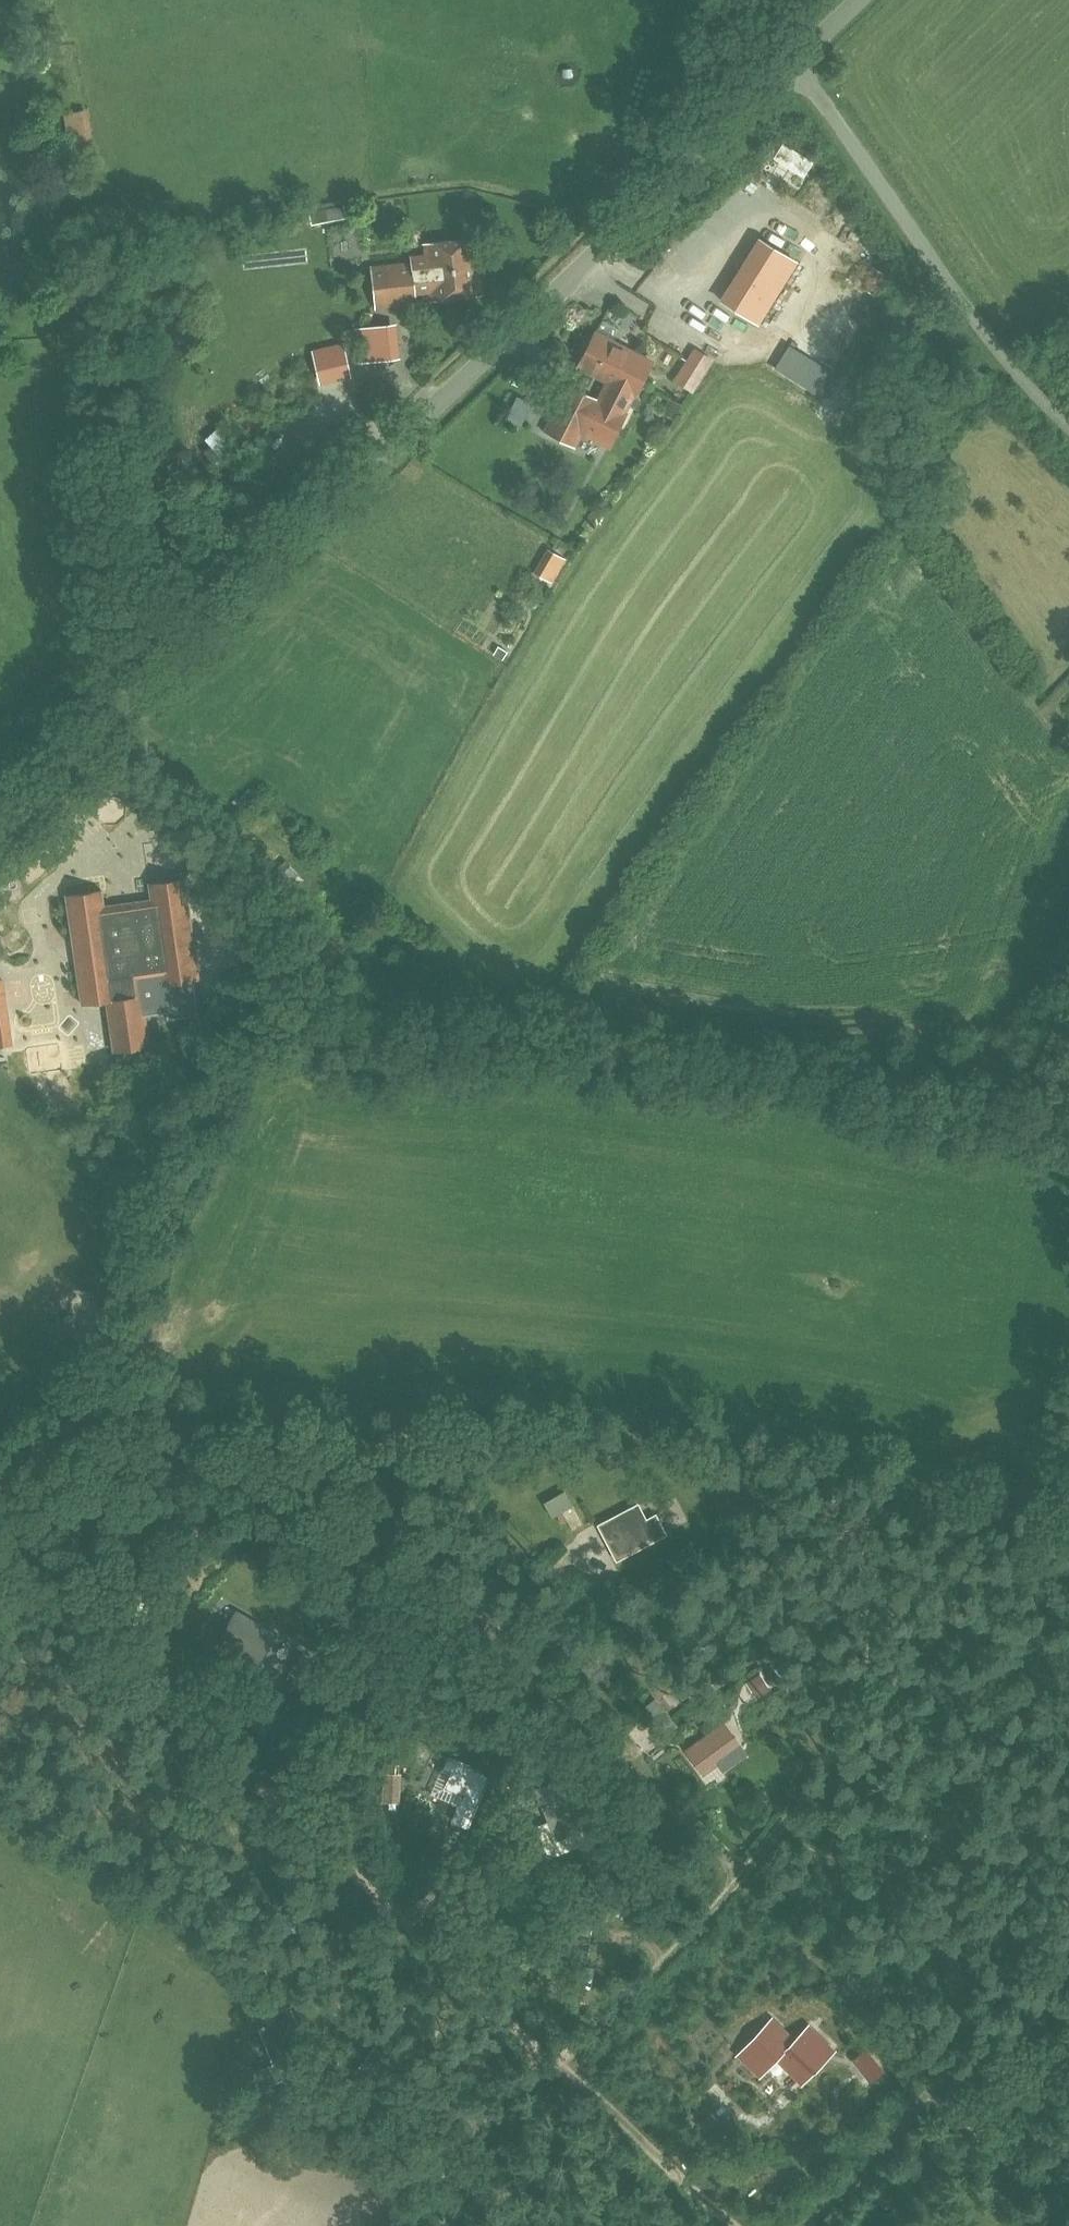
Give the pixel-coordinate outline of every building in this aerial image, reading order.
[(311,224),(347,218),(344,204),(326,208),(325,206),(308,210),(311,224)] [(424,244),(426,256),(430,294),(431,301),(482,295),(475,238),(424,244)] [(767,247),(727,310),(760,330),(799,268),(767,247)] [(415,295),(430,294),(426,256),(410,258),(411,263),(371,267),(375,307),(417,302),(415,295)] [(368,360),(398,357),(393,324),(364,328),(368,360)] [(618,428),(635,395),(643,379),(652,362),(596,333),(578,366),(595,375),(606,381),(597,399),(600,401),(583,433),(609,446),(618,428)] [(695,349),(688,360),(675,381),(693,392),(712,360),(695,349)] [(600,401),(597,399),(588,395),(569,385),(544,432),(576,448),(583,433),(600,401)] [(681,403),(670,397),(662,412),(673,418),(681,403)] [(552,583),(566,560),(554,553),(541,576),(552,583)] [(286,860),(255,887),(274,907),(304,879),(286,860)] [(82,1004),(107,1001),(114,1051),(149,1046),(145,1015),(167,1012),(168,1019),(198,1015),(194,980),(199,980),(185,878),(150,883),(152,900),(104,906),(102,890),(67,895),(82,1004)] [(12,1046),(3,978),(0,978),(0,1047),(12,1046)] [(626,1511),(599,1525),(617,1559),(665,1533),(656,1515),(634,1526),(626,1511)] [(239,1613),(225,1636),(239,1646),(236,1652),(255,1663),(273,1633),(239,1613)] [(314,1660),(299,1652),(289,1672),(304,1680),(314,1660)] [(695,1746),(688,1751),(703,1772),(738,1746),(731,1736),(733,1735),(725,1724),(707,1738),(706,1737),(695,1746)] [(454,1820),(467,1825),(488,1774),(478,1770),(478,1768),(473,1767),(473,1768),(448,1758),(444,1768),(452,1771),(446,1788),(464,1795),(454,1820)] [(399,1786),(399,1774),(385,1774),(384,1785),(399,1786)] [(544,1806),(558,1838),(580,1829),(567,1800),(570,1799),(569,1796),(567,1797),(558,1779),(542,1786),(549,1803),(543,1806),(543,1807),(544,1806)] [(624,1894),(614,1891),(608,1912),(619,1915),(624,1894)] [(766,2024),(746,2046),(768,2067),(779,2056),(799,2075),(823,2050),(824,2050),(826,2048),(825,2048),(828,2044),(812,2029),(794,2048),(789,2043),(788,2045),(766,2024)] [(881,2070),(866,2050),(854,2059),(870,2079),(881,2070)] [(1035,2224),(1036,2225),(1068,2225),(1068,2212),(1035,2224)]
